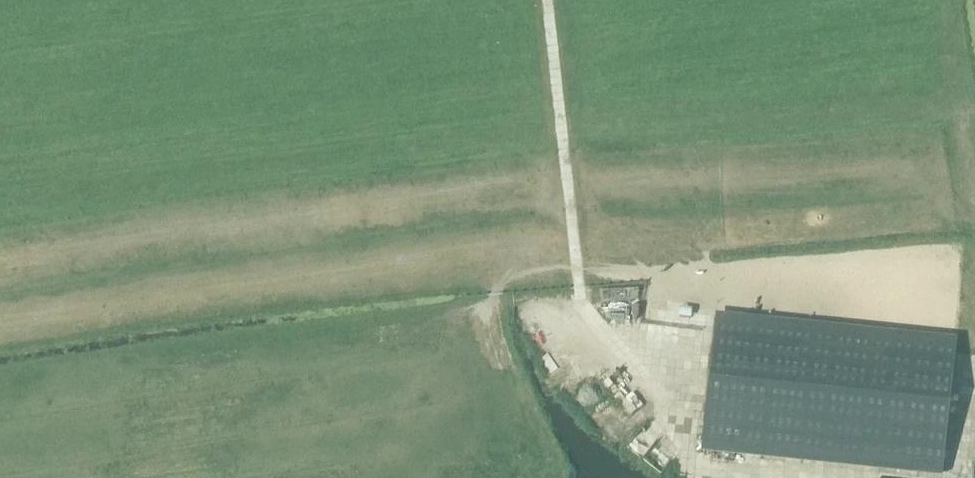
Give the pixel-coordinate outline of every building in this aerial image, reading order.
[(715,314),(700,450),(939,475),(953,340),(715,314)]
